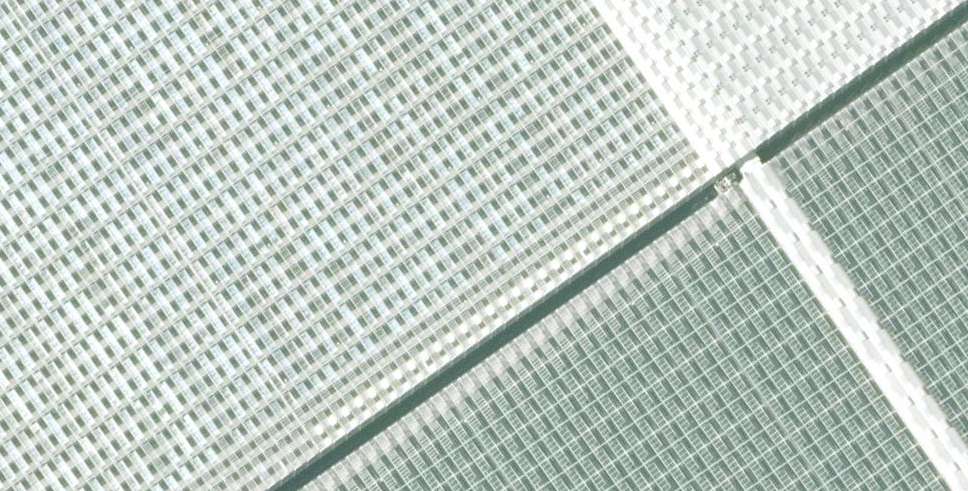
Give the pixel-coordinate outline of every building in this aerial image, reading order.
[(967,6),(967,0),(0,0),(0,490),(275,490),(967,6)] [(300,490),(967,490),(967,24),(300,490)]
